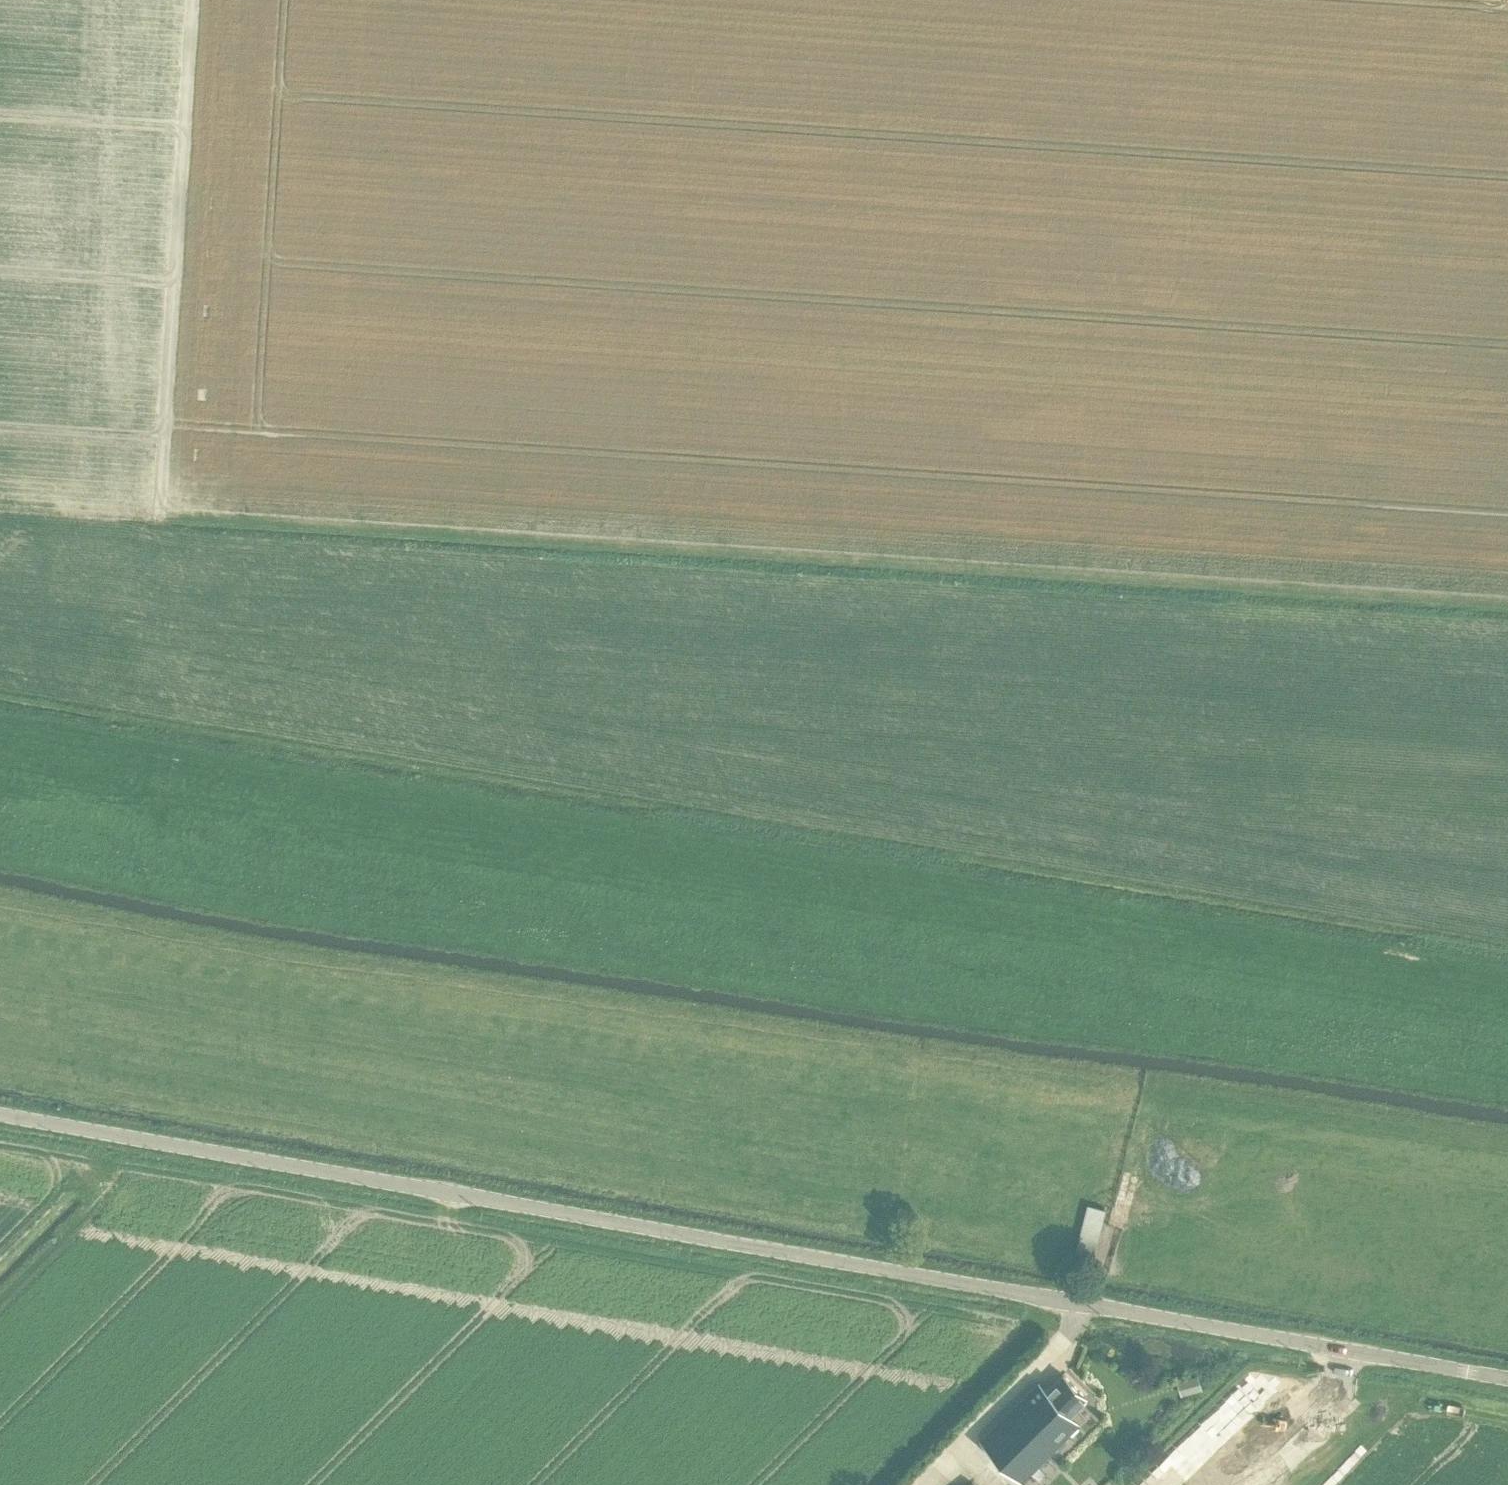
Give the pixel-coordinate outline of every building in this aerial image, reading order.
[(1087,1265),(1099,1221),(1103,1207),(1088,1202),(1085,1217),(1073,1261),(1087,1265)] [(979,1438),(1020,1480),(1054,1446),(1058,1449),(1065,1442),(1061,1438),(1084,1416),(1074,1406),(1084,1396),(1062,1373),(1046,1389),(1037,1380),(979,1438)] [(1200,1388),(1195,1374),(1176,1380),(1180,1394),(1200,1388)]
